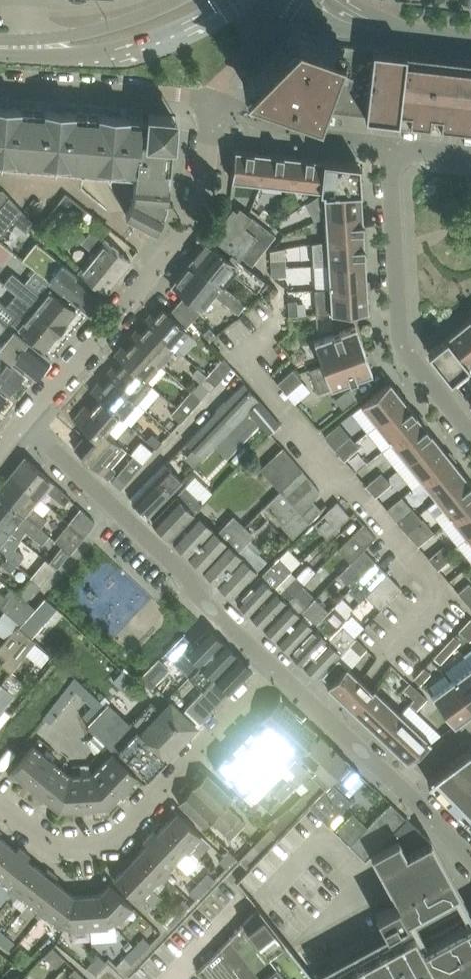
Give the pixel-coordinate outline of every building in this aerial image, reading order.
[(297,30),(243,81),(247,83),(261,88),(264,89),(274,93),(290,99),(306,105),(318,110),(319,110),(470,127),(470,59),(331,43),(297,30)] [(142,110),(0,98),(0,162),(84,169),(85,161),(109,163),(109,171),(136,173),(138,173),(138,180),(164,182),(164,175),(165,167),(169,167),(171,141),(173,141),(175,116),(151,114),(150,121),(141,120),(142,110)] [(232,179),(262,182),(265,152),(236,148),(232,179)] [(262,182),(291,185),(295,155),(265,152),(262,182)] [(291,185),(321,189),(325,158),(295,155),(291,185)] [(324,189),(324,191),(362,189),(360,162),(325,158),(321,189),(324,189)] [(166,181),(166,175),(164,175),(136,173),(134,197),(126,213),(138,219),(155,228),(155,229),(156,230),(165,212),(166,210),(167,208),(167,205),(168,203),(168,200),(170,181),(169,180),(168,182),(166,181)] [(8,195),(3,189),(0,189),(0,205),(8,195)] [(324,191),(326,216),(363,213),(362,189),(324,191)] [(64,239),(88,208),(66,191),(42,223),(48,227),(64,239)] [(21,209),(8,195),(0,205),(0,235),(21,209)] [(243,225),(251,215),(243,208),(228,207),(228,216),(212,238),(239,257),(241,255),(246,249),(251,242),(256,236),(251,232),(243,225)] [(326,216),(327,240),(365,237),(363,213),(326,216)] [(251,232),(259,221),(251,215),(243,225),(251,232)] [(258,238),(267,227),(259,221),(251,232),(256,236),(258,238)] [(266,244),(275,233),(267,227),(258,238),(266,244)] [(105,292),(131,260),(116,247),(105,238),(92,228),(81,241),(87,246),(94,251),(80,269),(79,271),(90,280),(105,292)] [(266,244),(258,238),(256,236),(251,242),(261,251),(266,244)] [(327,240),(328,264),(366,261),(365,237),(327,240)] [(103,295),(88,282),(35,240),(22,258),(50,279),(49,279),(89,312),(103,295)] [(279,289),(232,252),(228,257),(208,241),(192,261),(223,284),(233,271),(255,289),(260,284),(263,287),(260,290),(267,295),(279,289)] [(261,251),(251,242),(246,249),(256,257),(261,251)] [(256,257),(246,249),(241,255),(251,263),(256,257)] [(271,258),(272,267),(286,266),(286,257),(271,258)] [(246,302),(223,284),(192,261),(173,285),(185,295),(169,312),(185,326),(201,307),(202,308),(214,292),(239,311),(246,302)] [(367,285),(366,261),(328,264),(330,287),(367,285)] [(287,275),(286,266),(272,267),(272,275),(287,275)] [(76,309),(61,296),(51,288),(44,297),(12,271),(3,282),(17,293),(18,293),(61,328),(69,318),(71,318),(74,315),(74,312),(76,309)] [(369,310),(367,285),(330,287),(331,312),(369,310)] [(53,338),(61,328),(18,293),(17,293),(7,306),(17,314),(12,320),(30,335),(45,348),(48,344),(50,344),(53,340),(53,338)] [(289,315),(298,314),(297,299),(288,300),(289,315)] [(190,330),(185,326),(169,312),(164,308),(155,317),(150,312),(143,320),(148,325),(150,323),(176,346),(188,332),(190,330)] [(51,359),(0,317),(0,333),(6,337),(0,344),(0,348),(12,358),(36,378),(51,359)] [(464,322),(447,336),(469,364),(470,363),(470,331),(464,322)] [(150,323),(148,325),(141,333),(136,329),(129,337),(134,341),(136,339),(162,362),(175,347),(176,346),(150,323)] [(356,325),(315,340),(323,363),(365,348),(356,325)] [(469,364),(447,336),(428,351),(451,379),(469,364)] [(162,362),(136,339),(134,341),(127,349),(122,345),(115,353),(125,362),(126,361),(147,379),(162,362)] [(365,348),(323,363),(310,368),(318,391),(373,372),(365,348)] [(0,354),(0,384),(9,392),(24,373),(0,354)] [(223,357),(208,373),(219,382),(233,367),(223,357)] [(147,379),(126,361),(125,362),(118,370),(113,366),(106,373),(111,378),(136,400),(151,384),(146,380),(147,379)] [(293,369),(286,375),(295,386),(303,380),(293,369)] [(200,381),(193,389),(202,397),(210,389),(211,390),(219,382),(208,373),(201,382),(200,381)] [(295,386),(286,375),(278,382),(287,393),(295,386)] [(136,400),(111,378),(103,386),(98,382),(91,390),(101,399),(119,413),(120,412),(123,415),(136,400)] [(377,423),(406,400),(391,380),(361,404),(377,423)] [(214,446),(259,398),(244,381),(185,443),(202,459),(214,446)] [(193,389),(179,404),(188,412),(202,397),(193,389)] [(240,443),(259,423),(269,433),(281,422),(260,398),(259,398),(214,446),(227,457),(240,443)] [(106,428),(119,413),(101,399),(92,410),(85,404),(73,418),(89,432),(84,437),(91,443),(106,428)] [(392,442),(421,419),(406,400),(377,423),(392,442)] [(188,412),(179,404),(171,412),(180,420),(188,412)] [(421,419),(392,442),(407,461),(436,437),(421,419)] [(126,448),(121,444),(122,444),(106,428),(91,443),(84,437),(74,448),(78,451),(82,454),(108,478),(116,469),(111,464),(126,448)] [(154,430),(148,437),(157,445),(163,438),(154,430)] [(350,434),(342,441),(352,452),(360,446),(350,434)] [(422,480),(451,456),(436,437),(407,461),(422,480)] [(352,452),(342,441),(335,447),(345,459),(352,452)] [(303,469),(284,447),(269,460),(260,468),(280,490),(303,469)] [(25,455),(11,472),(37,492),(41,496),(48,488),(65,503),(71,497),(25,455)] [(451,456),(422,480),(437,498),(466,475),(451,456)] [(148,515),(161,500),(182,478),(164,461),(131,496),(134,499),(133,501),(148,515)] [(320,489),(303,469),(280,490),(308,520),(321,508),(313,499),(319,493),(319,489),(320,489)] [(381,471),(374,478),(383,489),(391,482),(381,471)] [(11,472),(0,486),(0,491),(23,509),(40,524),(47,516),(34,504),(41,496),(37,492),(11,472)] [(466,475),(437,498),(452,517),(470,502),(470,481),(466,475)] [(383,489),(374,478),(366,484),(376,495),(383,489)] [(171,537),(195,512),(204,502),(185,484),(152,519),(171,537)] [(308,520),(280,490),(264,505),(292,535),(308,520)] [(0,491),(0,518),(10,527),(22,537),(27,531),(36,538),(42,543),(49,535),(43,530),(38,526),(40,524),(23,509),(0,491)] [(405,514),(413,508),(412,507),(402,495),(387,508),(398,520),(397,520),(398,521),(405,514)] [(327,536),(350,514),(338,500),(314,522),(327,536)] [(452,517),(467,536),(470,533),(470,502),(452,517)] [(96,521),(83,510),(81,507),(69,522),(84,535),(96,521)] [(422,519),(413,508),(405,514),(414,525),(422,519)] [(188,553),(212,528),(198,514),(174,539),(188,553)] [(414,525),(405,514),(398,521),(407,532),(414,525)] [(203,567),(243,525),(234,516),(218,533),(212,528),(188,553),(203,567)] [(0,518),(0,547),(3,549),(2,550),(18,563),(26,554),(15,545),(22,537),(10,527),(0,518)] [(423,518),(422,519),(414,525),(407,532),(419,545),(435,531),(423,518)] [(84,535),(69,522),(68,523),(56,539),(70,553),(84,535)] [(376,535),(364,522),(337,549),(349,560),(351,561),(364,548),(376,535)] [(218,581),(242,556),(237,551),(253,534),(243,525),(203,567),(218,581)] [(444,544),(436,550),(446,562),(453,555),(444,544)] [(0,547),(0,564),(1,562),(11,571),(18,563),(2,550),(3,549),(0,547)] [(349,590),(376,561),(364,548),(351,561),(349,560),(338,573),(351,585),(347,589),(349,590)] [(446,562),(436,550),(429,557),(438,568),(446,562)] [(233,595),(257,570),(242,556),(218,581),(233,595)] [(286,574),(289,571),(292,569),(279,556),(251,585),(237,599),(251,612),(275,587),(274,586),(286,574)] [(42,584),(53,571),(57,566),(50,560),(46,557),(43,562),(31,575),(42,584)] [(307,561),(296,571),(305,581),(316,570),(307,561)] [(366,595),(387,572),(383,568),(376,561),(349,590),(356,596),(361,601),(366,595)] [(264,625),(303,585),(289,571),(286,574),(274,586),(275,587),(251,612),(263,624),(264,625)] [(402,586),(387,572),(366,595),(380,609),(402,586)] [(41,585),(42,584),(31,575),(31,576),(33,578),(20,593),(28,599),(35,590),(36,591),(40,585),(41,585)] [(464,598),(470,592),(470,583),(469,581),(458,591),(464,598)] [(278,638),(316,597),(303,585),(264,625),(278,638)] [(7,610),(20,620),(32,604),(27,600),(28,599),(20,593),(13,587),(6,595),(0,590),(0,604),(7,610)] [(20,620),(17,623),(37,641),(39,639),(33,634),(57,608),(45,597),(41,593),(32,604),(20,620)] [(291,651),(329,611),(328,610),(329,609),(316,597),(278,638),(291,651)] [(304,663),(342,623),(348,617),(334,603),(329,609),(328,610),(329,611),(291,651),(304,663)] [(20,620),(7,610),(0,619),(0,629),(7,635),(17,623),(20,620)] [(37,641),(17,623),(7,635),(10,637),(0,649),(0,651),(8,658),(4,663),(12,670),(37,641)] [(321,673),(355,636),(342,623),(304,663),(316,674),(318,676),(321,673)] [(465,623),(459,629),(470,639),(470,638),(470,629),(465,623)] [(190,674),(222,640),(207,626),(193,642),(183,633),(166,651),(188,672),(190,674)] [(454,634),(444,645),(450,651),(461,640),(454,634)] [(367,647),(356,637),(350,643),(361,653),(367,647)] [(215,676),(237,654),(222,640),(190,674),(205,688),(215,676)] [(450,651),(444,645),(434,655),(441,661),(450,651)] [(252,668),(251,667),(237,654),(215,676),(205,688),(186,707),(200,721),(252,668)] [(327,685),(342,699),(348,704),(353,709),(380,734),(401,712),(374,686),(372,688),(367,683),(362,678),(338,656),(322,674),(330,682),(327,685)] [(424,666),(414,677),(420,683),(431,672),(424,666)] [(452,679),(470,705),(470,666),(452,679)] [(11,673),(8,672),(0,681),(0,687),(11,673)] [(21,683),(11,673),(0,687),(0,708),(21,683)] [(87,686),(77,677),(70,685),(75,690),(79,694),(87,686)] [(470,712),(470,705),(452,679),(432,694),(455,724),(470,712)] [(169,697),(178,687),(171,681),(162,691),(169,697)] [(415,697),(421,691),(410,681),(404,687),(415,697)] [(67,700),(75,690),(70,685),(61,695),(67,700)] [(96,695),(87,686),(79,694),(89,703),(96,695)] [(184,692),(178,687),(169,697),(175,702),(184,692)] [(416,710),(427,697),(421,691),(415,697),(409,704),(416,710)] [(59,710),(67,700),(61,695),(53,706),(59,710)] [(106,705),(96,695),(89,703),(90,705),(99,712),(106,705)] [(288,764),(318,731),(281,696),(272,705),(247,730),(214,765),(228,779),(243,793),(252,801),(284,767),(285,767),(288,764)] [(151,699),(130,721),(166,757),(197,725),(174,703),(169,698),(160,707),(151,699)] [(144,780),(166,757),(116,708),(108,702),(106,705),(99,712),(90,722),(87,724),(109,745),(116,751),(115,753),(138,774),(144,780)] [(99,712),(90,705),(82,714),(90,722),(99,712)] [(51,720),(59,710),(53,706),(45,716),(51,720)] [(380,734),(407,759),(432,741),(401,712),(380,734)] [(334,746),(318,731),(288,764),(295,771),(274,792),(283,800),(304,778),(334,746)] [(27,782),(47,756),(51,751),(47,747),(43,752),(33,744),(22,758),(9,774),(15,778),(18,774),(27,782)] [(110,753),(100,764),(129,791),(133,786),(129,783),(138,774),(115,753),(116,751),(109,745),(106,749),(110,753)] [(310,801),(332,779),(349,761),(334,746),(304,778),(311,785),(304,792),(292,805),(300,812),(310,801)] [(470,749),(469,749),(428,779),(470,824),(470,750),(470,749)] [(37,797),(61,767),(51,759),(55,754),(51,751),(47,756),(27,782),(35,789),(32,793),(37,797)] [(344,791),(362,773),(349,761),(332,779),(344,791)] [(129,791),(100,764),(93,772),(106,801),(111,799),(113,800),(120,792),(124,796),(129,791)] [(61,804),(71,773),(69,773),(61,767),(37,797),(42,801),(46,797),(54,804),(56,802),(61,804)] [(232,795),(222,785),(208,771),(195,785),(240,829),(247,821),(226,801),(232,795)] [(84,812),(82,772),(71,773),(61,804),(66,806),(66,808),(77,807),(78,812),(84,812)] [(106,801),(93,772),(82,772),(84,812),(91,811),(90,806),(102,806),(102,803),(106,801)] [(338,813),(352,798),(344,791),(332,779),(310,801),(330,821),(338,813)] [(240,829),(195,785),(179,802),(194,815),(204,825),(211,817),(232,837),(240,829)] [(398,826),(407,817),(391,802),(383,810),(398,826)] [(279,834),(300,812),(292,805),(271,826),(279,834)] [(202,834),(188,821),(174,807),(169,813),(172,816),(165,824),(193,851),(197,847),(193,843),(202,834)] [(390,834),(398,826),(383,810),(375,819),(390,834)] [(354,811),(337,828),(351,842),(358,835),(366,827),(368,825),(354,811)] [(399,841),(420,829),(407,817),(398,826),(390,834),(382,842),(374,851),(372,853),(398,901),(377,912),(387,931),(460,891),(431,839),(406,853),(399,841)] [(382,842),(390,834),(375,819),(368,825),(366,827),(382,842)] [(193,851),(165,824),(157,832),(153,829),(149,834),(177,860),(184,853),(188,857),(193,851)] [(271,826),(254,843),(262,851),(279,834),(271,826)] [(374,851),(382,842),(366,827),(358,835),(374,851)] [(177,860),(149,834),(143,839),(147,843),(140,851),(164,874),(168,877),(172,873),(168,870),(177,860)] [(351,842),(350,843),(366,859),(372,853),(374,851),(358,835),(351,842)] [(25,849),(19,844),(16,848),(7,841),(0,851),(0,877),(2,878),(25,849)] [(247,866),(262,851),(254,843),(238,858),(247,866)] [(16,889),(36,864),(27,857),(31,853),(25,849),(2,878),(11,886),(7,891),(12,894),(16,889)] [(230,850),(220,860),(226,867),(236,857),(230,850)] [(168,877),(164,874),(140,851),(132,859),(128,855),(124,860),(152,887),(161,877),(164,881),(168,877)] [(152,887),(124,860),(119,865),(123,868),(115,877),(143,904),(147,899),(154,906),(162,897),(152,887)] [(30,900),(53,871),(48,867),(45,871),(36,864),(16,889),(12,894),(15,897),(19,892),(30,900)] [(45,912),(65,887),(55,879),(58,876),(53,871),(30,900),(40,908),(35,914),(40,918),(45,912)] [(209,872),(199,882),(206,888),(215,878),(209,872)] [(196,898),(206,888),(199,882),(190,892),(196,898)] [(109,883),(100,893),(104,910),(113,922),(119,920),(120,921),(134,906),(109,883)] [(65,887),(45,912),(59,923),(59,922),(65,924),(74,894),(65,887)] [(100,893),(87,894),(89,927),(108,925),(108,924),(113,922),(104,910),(100,893)] [(74,894),(65,924),(70,927),(70,928),(89,927),(87,894),(74,894)] [(184,898),(174,908),(181,914),(191,905),(184,898)] [(171,924),(181,914),(174,908),(165,918),(171,924)] [(259,911),(257,908),(256,908),(257,908),(242,923),(287,978),(314,978),(281,938),(259,911)] [(242,923),(231,935),(230,936),(229,937),(263,978),(287,978),(242,923)] [(368,947),(365,943),(317,969),(323,978),(470,978),(470,924),(424,950),(414,931),(395,941),(391,934),(368,947)] [(4,932),(0,937),(0,943),(7,949),(14,941),(4,932)] [(144,936),(135,946),(141,953),(151,943),(144,936)] [(229,937),(199,968),(208,978),(263,978),(229,937)] [(53,946),(44,955),(50,960),(59,951),(53,946)] [(132,962),(141,953),(135,946),(125,956),(132,962)] [(25,963),(32,956),(21,947),(15,954),(25,963)] [(59,951),(50,960),(56,966),(65,957),(59,951)] [(96,970),(106,960),(99,953),(89,963),(96,970)] [(69,973),(76,978),(80,978),(84,975),(75,967),(69,973)]
